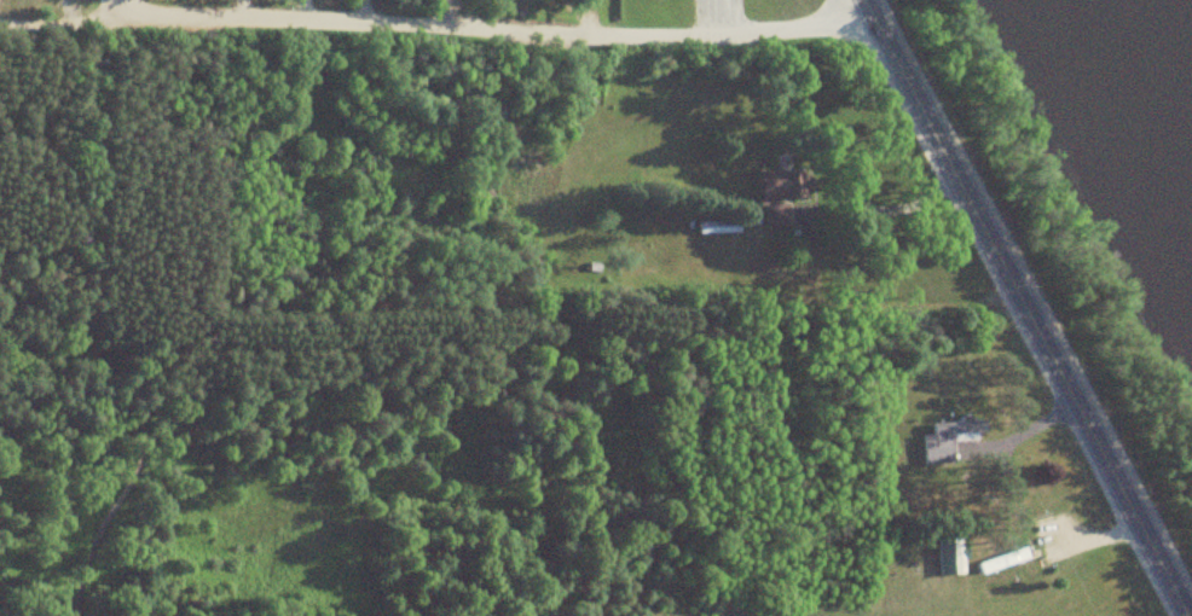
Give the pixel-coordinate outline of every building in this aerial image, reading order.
[(759,170),(760,200),(808,198),(807,169),(759,170)] [(765,225),(787,225),(787,204),(765,204),(765,225)] [(738,222),(698,222),(698,233),(738,233),(738,222)] [(923,464),(954,463),(954,443),(983,442),(982,420),(932,422),(932,436),(922,436),(923,464)] [(940,573),(957,573),(957,558),(947,558),(947,538),(940,538),(940,573)]
